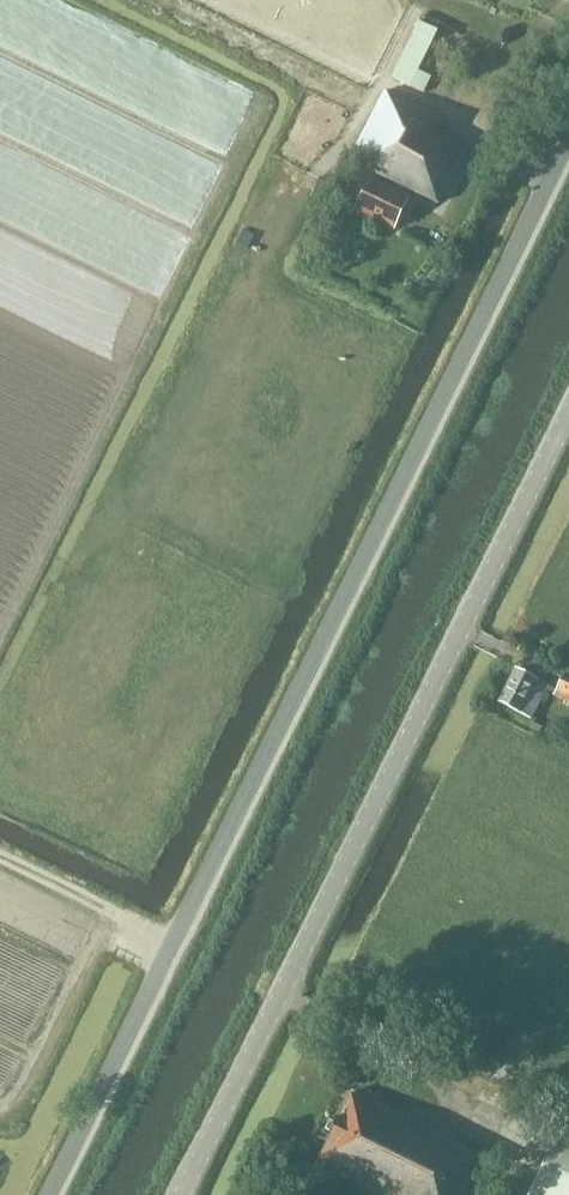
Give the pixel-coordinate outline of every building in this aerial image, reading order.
[(431,77),(418,70),(438,31),(419,22),(390,78),(423,93),(431,77)] [(437,136),(444,117),(386,90),(347,162),(396,185),(394,189),(373,178),(356,212),(394,230),(396,225),(402,222),(405,215),(403,209),(408,198),(414,197),(416,194),(438,205),(465,152),(437,136)] [(552,696),(568,704),(568,676),(568,674),(568,672),(553,664),(549,673),(561,679),(556,690),(548,686),(546,691),(553,695),(552,696)] [(498,703),(521,715),(522,714),(532,720),(546,691),(548,687),(538,682),(538,681),(515,668),(498,703)] [(380,1099),(370,1093),(366,1101),(376,1106),(380,1099)] [(366,1101),(352,1094),(316,1167),(374,1194),(463,1194),(481,1156),(376,1106),(366,1101)] [(528,1194),(568,1194),(568,1136),(560,1131),(528,1194)]
